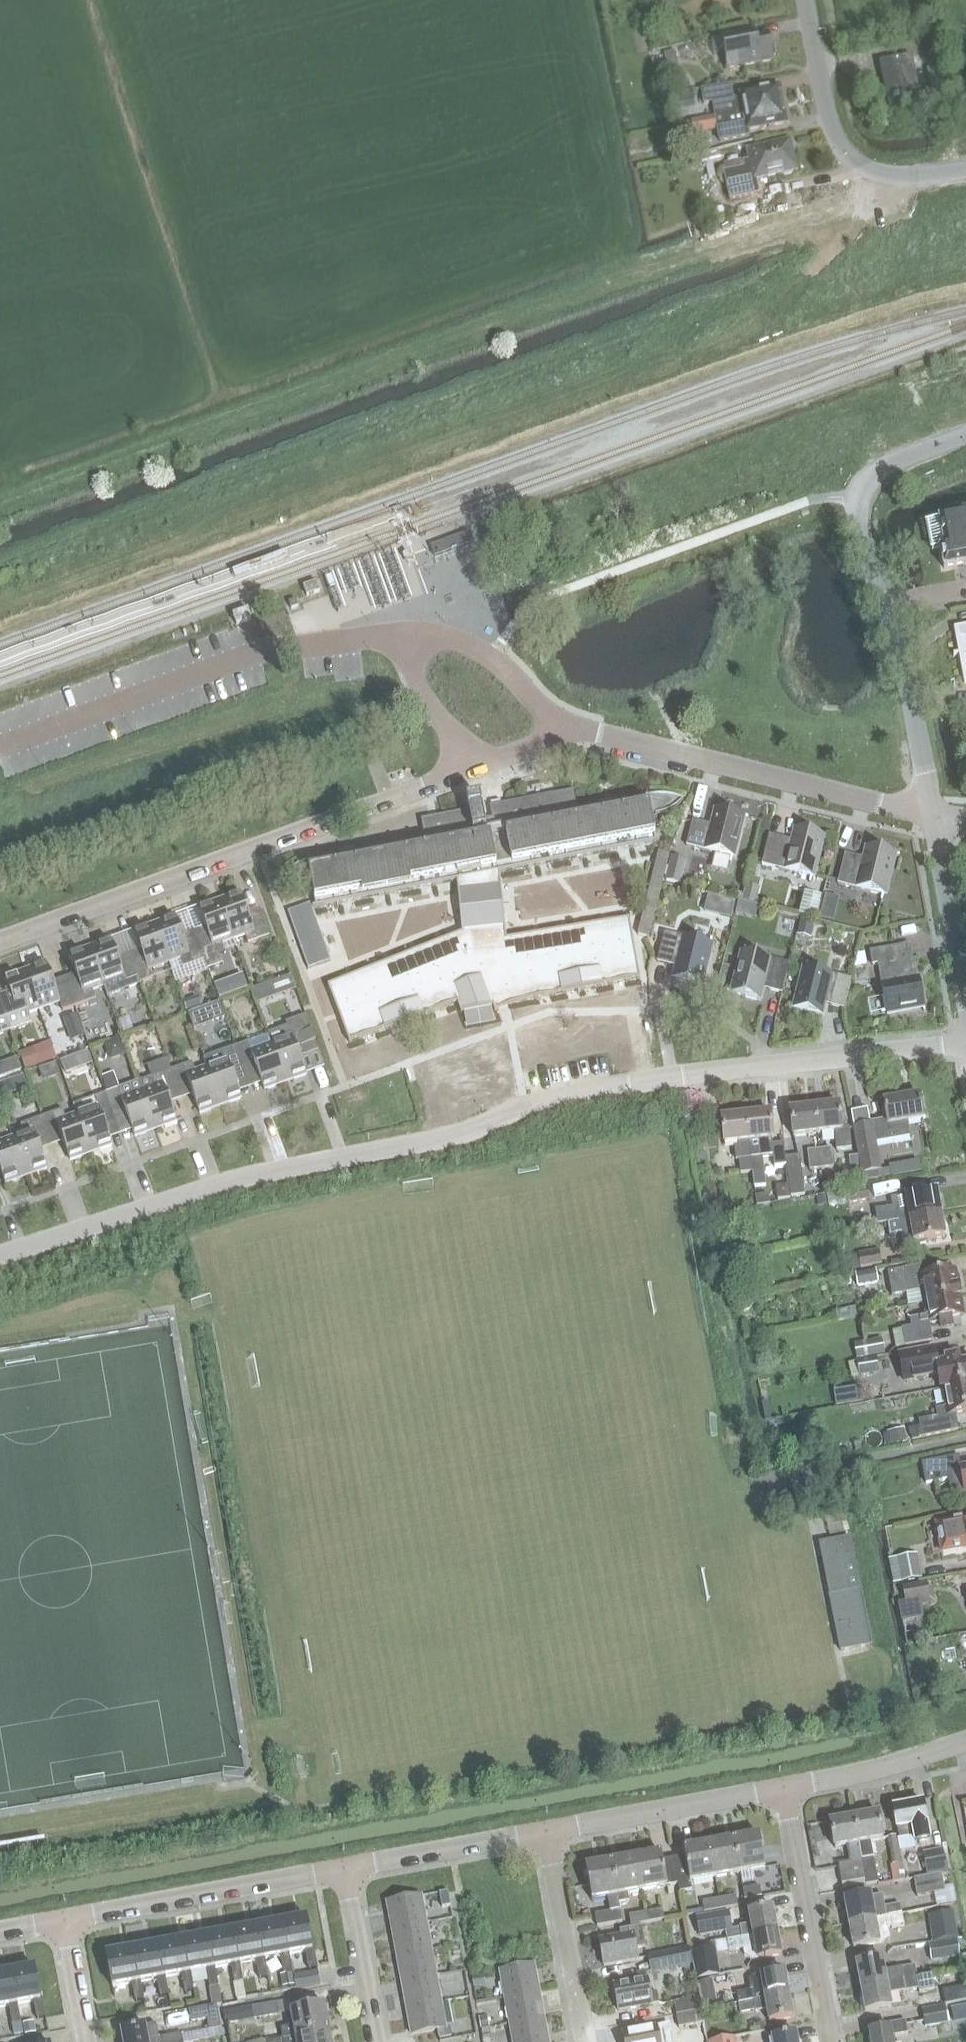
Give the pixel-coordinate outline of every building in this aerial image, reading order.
[(755,37),(754,31),(721,37),(727,69),(773,61),(768,34),(755,37)] [(675,51),(665,53),(667,65),(677,63),(675,51)] [(920,102),(910,56),(878,63),(888,109),(920,102)] [(679,75),(669,77),(671,88),(682,87),(679,75)] [(703,104),(712,103),(733,99),(732,98),(730,84),(700,89),(703,104)] [(737,100),(732,98),(733,99),(712,103),(714,116),(714,118),(783,105),(779,87),(739,94),(740,100),(737,100)] [(714,118),(714,116),(690,121),(692,134),(715,130),(714,128),(716,127),(716,128),(720,147),(747,142),(745,131),(786,124),(783,105),(714,118)] [(795,171),(789,142),(746,151),(749,162),(743,163),(742,159),(722,163),(724,172),(722,172),(728,201),(758,194),(755,180),(795,171)] [(943,568),(965,564),(965,514),(938,519),(943,548),(939,549),(943,568)] [(470,531),(430,546),(434,557),(474,542),(470,531)] [(288,600),(290,609),(298,607),(295,598),(288,600)] [(247,609),(232,615),(236,625),(251,620),(247,609)] [(965,652),(965,625),(952,627),(957,654),(965,652)] [(957,654),(962,681),(965,680),(965,652),(957,654)] [(284,876),(282,878),(285,879),(287,880),(288,881),(291,882),(293,882),(295,883),(297,883),(299,883),(301,883),(303,883),(304,883),(306,883),(307,883),(310,882),(313,898),(315,907),(312,907),(312,909),(456,881),(461,933),(327,986),(337,1012),(338,1011),(340,1016),(339,1017),(348,1043),(457,1003),(460,1013),(492,1007),(494,1012),(498,1011),(497,1006),(504,1005),(525,1001),(639,979),(634,952),(633,952),(632,947),(633,946),(629,919),(506,939),(499,873),(659,842),(659,840),(655,841),(654,833),(651,817),(655,816),(658,816),(660,815),(662,815),(665,813),(668,812),(670,811),(671,811),(674,809),(676,807),(679,805),(681,803),(683,801),(680,800),(678,799),(675,798),(674,798),(671,798),(669,797),(668,797),(662,796),(659,796),(657,796),(654,797),(645,799),(576,812),(572,791),(496,805),(489,807),(492,819),(484,821),(481,809),(481,805),(476,806),(474,799),(466,801),(468,811),(421,820),(425,841),(307,863),(303,865),(301,865),(300,866),(298,866),(296,868),(293,869),(291,870),(289,872),(287,873),(286,875),(284,876)] [(742,816),(716,810),(711,829),(704,827),(705,824),(692,821),(685,846),(731,857),(742,816)] [(821,836),(796,829),(792,844),(785,843),(786,840),(769,835),(761,864),(811,877),(821,836)] [(893,854),(867,847),(864,862),(857,861),(857,858),(844,854),(837,883),(883,895),(893,854)] [(637,935),(647,937),(668,855),(658,852),(637,935)] [(686,860),(671,856),(665,881),(680,885),(686,860)] [(621,876),(606,879),(609,895),(624,892),(621,876)] [(746,885),(741,902),(755,906),(760,888),(746,885)] [(804,889),(798,911),(815,916),(821,894),(804,889)] [(240,893),(219,901),(232,938),(244,934),(247,944),(268,936),(260,912),(248,917),(240,893)] [(839,896),(825,893),(819,916),(833,919),(839,896)] [(734,901),(707,894),(703,910),(731,916),(734,901)] [(206,932),(195,936),(203,960),(204,959),(207,969),(222,963),(218,954),(224,952),(221,943),(232,938),(219,901),(198,908),(206,932)] [(309,902),(286,910),(307,968),(329,960),(309,902)] [(154,924),(168,962),(179,958),(182,967),(203,960),(195,936),(183,940),(175,917),(154,924)] [(815,922),(800,919),(796,935),(811,938),(815,922)] [(147,969),(168,962),(154,924),(133,932),(141,955),(130,959),(139,983),(150,979),(147,969)] [(710,944),(664,933),(657,962),(670,965),(671,962),(678,964),(674,979),(699,985),(710,944)] [(110,940),(89,948),(103,985),(114,981),(117,991),(139,983),(130,959),(118,963),(110,940)] [(908,957),(906,945),(869,952),(872,965),(877,964),(886,1012),(923,1006),(918,980),(912,981),(911,974),(914,973),(911,957),(908,957)] [(77,979),(65,983),(74,1007),(95,999),(91,989),(103,985),(89,948),(68,955),(77,979)] [(788,964),(742,952),(732,993),(758,1000),(761,985),(768,987),(768,990),(781,993),(788,964)] [(45,964),(24,971),(38,1009),(58,1001),(62,1011),(74,1007),(65,983),(54,987),(45,964)] [(850,979),(804,968),(794,1009),(820,1015),(823,1000),(830,1002),(830,1005),(843,1008),(850,979)] [(38,1009),(24,971),(3,979),(6,985),(0,987),(0,1005),(9,1030),(30,1022),(27,1013),(38,1009)] [(223,982),(214,985),(219,999),(228,995),(223,982)] [(269,982),(252,988),(257,1003),(274,997),(269,982)] [(219,1002),(209,1006),(215,1021),(224,1018),(219,1002)] [(9,1030),(0,1005),(0,1033),(9,1030)] [(75,1014),(62,1019),(66,1030),(79,1025),(75,1014)] [(282,1040),(271,1044),(284,1082),(305,1074),(299,1057),(317,1051),(305,1015),(285,1023),(287,1028),(278,1031),(282,1040)] [(123,1035),(106,1042),(113,1059),(130,1052),(123,1035)] [(255,1066),(263,1089),(284,1082),(271,1044),(250,1052),(247,1042),(235,1047),(243,1070),(255,1066)] [(217,1064),(206,1068),(219,1105),(240,1098),(232,1074),(243,1070),(235,1047),(214,1054),(217,1064)] [(19,1056),(24,1069),(35,1065),(30,1052),(19,1056)] [(63,1061),(59,1062),(64,1074),(75,1070),(71,1058),(63,1061)] [(20,1071),(16,1059),(9,1061),(14,1073),(20,1071)] [(199,1113),(219,1105),(206,1068),(194,1072),(191,1062),(170,1070),(179,1094),(190,1090),(199,1113)] [(170,1070),(138,1082),(155,1129),(176,1121),(169,1104),(168,1099),(167,1098),(179,1094),(170,1070)] [(101,1077),(107,1092),(119,1088),(113,1073),(101,1077)] [(28,1088),(23,1075),(0,1083),(0,1094),(1,1098),(28,1088)] [(137,1082),(105,1094),(114,1117),(125,1113),(126,1116),(132,1130),(134,1136),(155,1129),(137,1082)] [(74,1105),(77,1114),(76,1115),(90,1152),(111,1145),(102,1121),(114,1117),(105,1094),(74,1105)] [(895,1100),(894,1094),(883,1096),(884,1101),(882,1101),(885,1119),(870,1122),(871,1125),(853,1128),(861,1174),(880,1171),(875,1143),(909,1137),(907,1122),(923,1119),(918,1095),(895,1100)] [(814,1107),(817,1133),(833,1131),(835,1150),(850,1148),(848,1129),(840,1129),(837,1104),(814,1107)] [(817,1133),(814,1107),(789,1110),(792,1136),(817,1133)] [(90,1152),(76,1115),(65,1119),(61,1109),(40,1117),(49,1141),(61,1137),(69,1160),(90,1152)] [(770,1112),(745,1115),(752,1171),(754,1186),(764,1185),(760,1156),(772,1155),(773,1167),(786,1165),(783,1143),(771,1144),(770,1140),(773,1139),(770,1112)] [(740,1172),(752,1171),(745,1115),(720,1118),(724,1145),(738,1143),(738,1148),(735,1148),(736,1159),(739,1159),(740,1172)] [(49,1141),(40,1117),(19,1125),(23,1134),(11,1138),(25,1176),(46,1168),(38,1145),(49,1141)] [(25,1176),(11,1138),(0,1142),(0,1171),(4,1183),(25,1176)] [(831,1148),(819,1149),(821,1169),(833,1167),(831,1148)] [(809,1170),(821,1169),(819,1149),(807,1151),(809,1170)] [(799,1155),(785,1157),(789,1184),(790,1197),(804,1195),(799,1155)] [(850,1168),(859,1167),(858,1156),(849,1157),(850,1168)] [(777,1199),(790,1197),(789,1184),(776,1186),(777,1199)] [(867,1187),(847,1190),(849,1203),(869,1200),(867,1187)] [(917,1193),(909,1194),(909,1196),(905,1197),(904,1195),(895,1197),(897,1207),(875,1211),(877,1226),(888,1224),(940,1214),(936,1191),(917,1194),(917,1193)] [(818,1206),(829,1205),(827,1196),(817,1197),(818,1206)] [(944,1237),(940,1214),(888,1224),(890,1236),(901,1234),(903,1245),(918,1242),(918,1245),(926,1243),(926,1241),(944,1237)] [(846,1271),(881,1265),(879,1251),(844,1258),(846,1271)] [(920,1290),(922,1304),(959,1297),(957,1287),(959,1287),(957,1275),(955,1275),(954,1271),(927,1276),(925,1265),(903,1269),(887,1271),(892,1295),(920,1290)] [(858,1287),(878,1283),(875,1270),(855,1274),(858,1287)] [(771,1283),(771,1280),(768,1278),(765,1278),(763,1281),(763,1284),(765,1286),(769,1286),(771,1283)] [(749,1309),(753,1303),(752,1296),(740,1298),(743,1311),(749,1309)] [(962,1315),(959,1297),(922,1304),(925,1317),(909,1320),(910,1327),(901,1329),(904,1346),(913,1345),(931,1342),(928,1324),(939,1322),(940,1328),(951,1325),(950,1318),(962,1315)] [(836,1321),(859,1315),(857,1307),(834,1313),(836,1321)] [(884,1354),(881,1338),(854,1344),(857,1360),(884,1354)] [(959,1366),(957,1358),(945,1360),(946,1365),(937,1367),(934,1350),(898,1357),(903,1383),(938,1376),(940,1390),(943,1389),(965,1384),(965,1364),(959,1366)] [(856,1361),(859,1376),(879,1372),(876,1357),(856,1361)] [(943,1389),(946,1408),(935,1410),(937,1417),(918,1421),(922,1438),(958,1430),(955,1414),(965,1412),(965,1384),(943,1389)] [(864,1401),(861,1387),(834,1391),(836,1406),(864,1401)] [(890,1444),(906,1440),(904,1429),(888,1432),(890,1444)] [(957,1456),(921,1464),(925,1483),(942,1480),(945,1495),(963,1491),(963,1493),(965,1493),(965,1466),(959,1468),(957,1456)] [(827,1526),(847,1522),(844,1510),(824,1514),(827,1526)] [(938,1526),(943,1552),(958,1548),(965,1547),(965,1520),(938,1526)] [(818,1543),(828,1594),(860,1588),(850,1536),(818,1543)] [(922,1579),(917,1554),(888,1560),(892,1584),(922,1579)] [(927,1587),(926,1581),(902,1586),(905,1603),(912,1601),(913,1606),(935,1602),(932,1586),(927,1587)] [(860,1588),(828,1594),(839,1651),(871,1645),(860,1588)] [(931,1841),(923,1802),(893,1808),(899,1840),(914,1837),(916,1843),(931,1841)] [(879,1812),(854,1817),(865,1879),(866,1885),(878,1882),(870,1842),(884,1840),(879,1812)] [(841,1883),(865,1879),(854,1817),(829,1821),(834,1849),(847,1847),(850,1862),(837,1864),(841,1883)] [(733,1838),(740,1872),(765,1867),(759,1833),(733,1838)] [(900,1864),(895,1836),(887,1837),(892,1864),(890,1865),(893,1881),(905,1879),(902,1863),(900,1864)] [(733,1838),(708,1843),(715,1877),(740,1872),(733,1838)] [(689,1882),(715,1877),(708,1843),(684,1848),(685,1856),(673,1858),(678,1884),(680,1892),(691,1890),(689,1882)] [(946,1872),(942,1850),(922,1853),(926,1875),(946,1872)] [(660,1851),(635,1856),(641,1891),(667,1886),(678,1884),(673,1858),(662,1860),(660,1851)] [(627,1894),(641,1891),(635,1856),(610,1861),(619,1904),(629,1902),(627,1894)] [(620,1910),(619,1904),(610,1861),(585,1866),(592,1900),(602,1898),(607,1897),(610,1911),(611,1911),(620,1910)] [(942,1874),(915,1879),(918,1896),(945,1892),(942,1874)] [(762,1896),(760,1886),(743,1889),(745,1899),(762,1896)] [(447,1891),(439,1893),(441,1907),(450,1906),(447,1891)] [(844,1899),(849,1923),(902,1914),(900,1905),(883,1908),(881,1895),(871,1897),(871,1895),(844,1899)] [(391,1929),(426,1922),(421,1896),(386,1902),(391,1929)] [(736,1896),(719,1899),(721,1909),(738,1906),(736,1896)] [(721,1909),(719,1899),(703,1902),(705,1912),(721,1909)] [(725,1932),(726,1940),(776,1931),(772,1907),(748,1911),(750,1922),(751,1924),(739,1926),(739,1928),(731,1929),(724,1931),(725,1932)] [(646,1912),(648,1922),(664,1919),(662,1909),(646,1912)] [(610,1911),(595,1914),(597,1927),(622,1922),(620,1910),(611,1911),(610,1911)] [(728,1911),(695,1917),(699,1936),(725,1932),(724,1931),(731,1929),(728,1911)] [(648,1922),(646,1912),(629,1916),(631,1926),(648,1922)] [(957,1938),(954,1913),(928,1917),(931,1942),(957,1938)] [(904,1923),(902,1914),(849,1923),(853,1948),(880,1943),(889,1938),(887,1927),(904,1923)] [(287,1955),(289,1954),(305,1951),(308,1969),(316,1968),(313,1950),(311,1950),(306,1917),(281,1922),(287,1955)] [(287,1955),(281,1922),(256,1926),(262,1959),(265,1959),(280,1956),(283,1973),(291,1972),(289,1954),(287,1955)] [(395,1955),(431,1948),(426,1922),(391,1929),(395,1955)] [(262,1959),(256,1926),(231,1931),(237,1964),(239,1963),(256,1960),(258,1977),(268,1976),(265,1959),(262,1959)] [(635,1949),(645,1947),(642,1926),(620,1930),(620,1935),(632,1933),(635,1949)] [(237,1964),(231,1931),(206,1936),(212,1968),(215,1968),(231,1965),(234,1982),(242,1980),(239,1963),(237,1964)] [(780,1954),(776,1931),(726,1940),(728,1951),(743,1948),(744,1954),(751,1960),(780,1954)] [(637,1960),(632,1933),(598,1939),(603,1966),(637,1960)] [(212,1968),(206,1936),(181,1940),(187,1973),(190,1972),(205,1969),(208,1986),(218,1984),(215,1968),(212,1968)] [(187,1973),(181,1940),(156,1945),(162,1977),(165,1976),(180,1974),(183,1990),(192,1989),(190,1972),(187,1973)] [(959,1957),(956,1940),(929,1944),(931,1961),(959,1957)] [(162,1977),(156,1945),(131,1949),(137,1981),(141,1981),(156,1978),(159,1995),(168,1993),(165,1976),(162,1977)] [(691,1963),(688,1947),(647,1955),(650,1972),(691,1963)] [(431,1948),(395,1955),(400,1980),(436,1974),(431,1948)] [(696,1979),(697,1978),(717,1975),(713,1948),(691,1952),(696,1979)] [(137,1981),(131,1949),(106,1954),(111,1986),(131,1982),(134,1999),(144,1997),(141,1981),(137,1981)] [(856,1964),(860,1988),(917,1977),(915,1965),(885,1971),(883,1959),(856,1964)] [(499,1971),(504,1998),(539,1991),(534,1965),(499,1971)] [(34,1967),(9,1972),(15,2005),(17,2005),(32,2002),(35,2020),(45,2018),(42,2000),(39,2000),(34,1967)] [(764,1998),(788,1994),(784,1970),(753,1976),(750,1979),(752,1990),(736,1993),(738,2003),(764,1998)] [(317,1971),(293,1975),(296,1989),(320,1985),(317,1971)] [(9,1972),(0,1973),(0,2008),(8,2006),(11,2024),(20,2022),(17,2005),(15,2005),(9,1972)] [(441,2001),(436,1974),(400,1980),(405,2008),(441,2001)] [(474,1988),(485,1986),(483,1974),(472,1976),(474,1988)] [(917,1977),(860,1988),(865,2012),(892,2007),(889,1994),(918,1989),(919,1993),(934,1990),(931,1975),(917,1977)] [(649,1994),(646,1978),(612,1985),(617,2011),(658,2004),(656,1992),(649,1994)] [(943,1991),(945,2004),(965,2001),(965,1987),(943,1991)] [(715,1990),(702,1992),(704,2003),(717,2001),(715,1990)] [(544,2017),(539,1991),(504,1998),(509,2023),(544,2017)] [(792,2018),(788,1994),(764,1998),(738,2003),(739,2012),(754,2010),(755,2012),(766,2010),(769,2022),(792,2018)] [(676,2015),(702,2010),(700,1998),(674,2002),(676,2015)] [(441,2001),(405,2008),(410,2034),(445,2027),(441,2001)] [(278,2014),(276,2002),(251,2007),(253,2019),(278,2014)] [(965,2017),(965,2002),(956,2003),(957,2018),(965,2017)] [(325,2003),(291,2010),(293,2020),(294,2026),(281,2028),(283,2037),(283,2038),(329,2029),(325,2003)] [(221,2027),(217,2005),(188,2010),(190,2022),(206,2020),(208,2030),(221,2027)] [(947,2022),(943,2006),(921,2010),(925,2027),(947,2022)] [(241,2021),(238,2009),(223,2012),(226,2024),(241,2021)] [(704,2023),(702,2010),(676,2015),(678,2028),(704,2023)] [(481,2029),(490,2027),(488,2016),(479,2017),(481,2029)] [(544,2017),(509,2023),(512,2041),(548,2041),(544,2017)] [(905,2020),(888,2023),(889,2028),(868,2032),(870,2041),(891,2041),(890,2036),(907,2033),(905,2020)] [(25,2035),(36,2033),(34,2021),(23,2023),(25,2035)] [(123,2041),(176,2041),(174,2034),(158,2037),(155,2024),(145,2026),(121,2031),(123,2041)] [(655,2027),(621,2033),(623,2041),(658,2041),(655,2027)] [(329,2029),(283,2038),(283,2037),(266,2041),(331,2041),(329,2029)] [(795,2033),(771,2037),(772,2041),(797,2041),(795,2033)]
